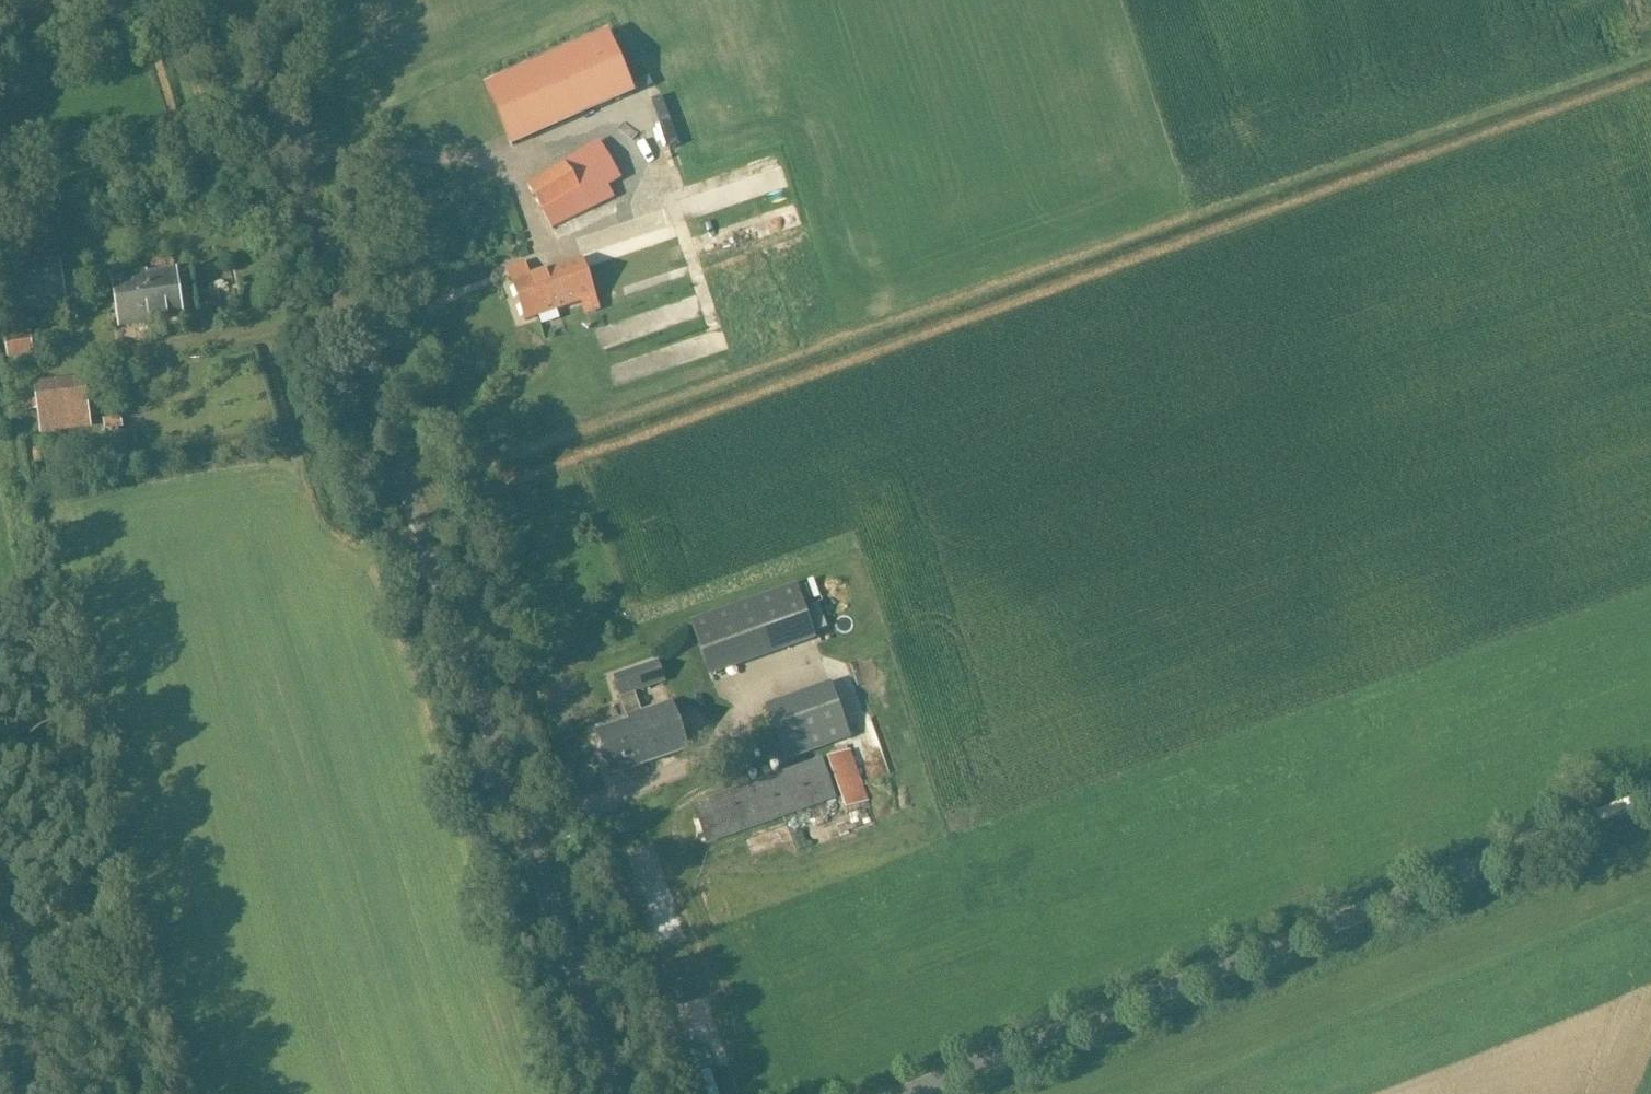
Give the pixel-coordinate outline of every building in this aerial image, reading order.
[(606,32),(506,77),(533,137),(633,92),(606,32)] [(588,201),(622,181),(599,141),(527,186),(552,230),(592,210),(588,201)] [(21,313),(66,306),(59,259),(15,266),(21,313)] [(525,322),(581,304),(586,317),(600,311),(596,299),(586,267),(583,260),(512,285),(525,322)] [(119,327),(183,318),(177,274),(113,282),(119,327)] [(8,358),(33,355),(29,322),(3,325),(8,358)] [(97,431),(96,379),(44,379),(45,432),(97,431)] [(725,650),(713,616),(692,623),(704,657),(725,650)] [(643,716),(635,694),(666,684),(657,663),(612,677),(620,699),(628,722),(596,734),(611,777),(687,751),(672,705),(643,716)] [(830,683),(766,706),(786,763),(851,740),(830,683)] [(846,810),(869,802),(851,750),(828,758),(846,810)] [(707,846),(837,800),(822,759),(692,807),(707,846)]
